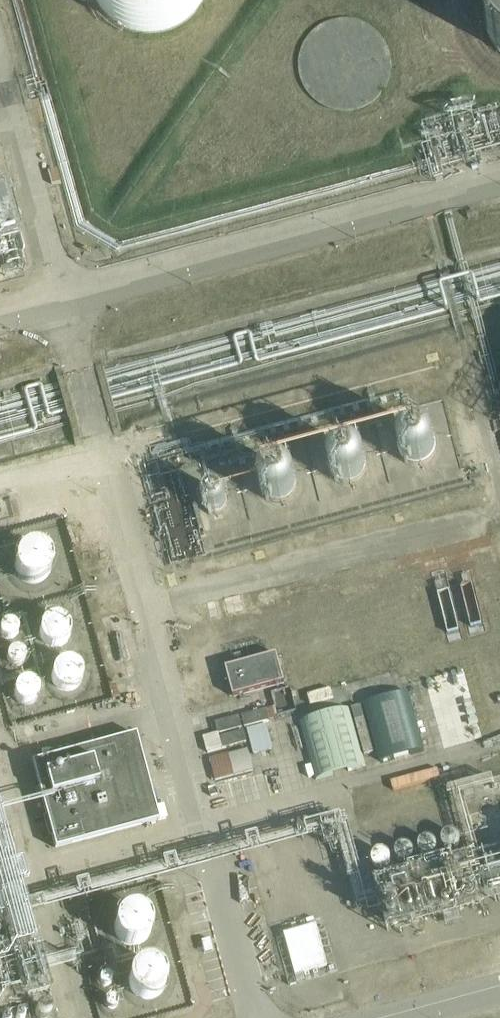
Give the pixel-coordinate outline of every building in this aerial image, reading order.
[(101,10),(113,20),(126,27),(141,30),(157,30),(171,25),(184,17),(196,5),(199,0),(94,0),(101,10)] [(8,244),(0,214),(0,246),(8,244)] [(432,451),(433,445),(432,439),(429,433),(424,430),(417,428),(410,429),(404,432),(401,436),(399,439),(398,445),(399,451),(402,457),(408,461),(415,463),(418,463),(423,461),(428,458),(432,451)] [(360,465),(360,461),(359,455),(355,449),(350,446),(345,445),(338,445),(332,449),(328,455),(327,461),(328,467),(331,473),(336,476),(342,478),(349,477),(355,474),(359,469),(360,465)] [(288,486),(290,480),(288,473),(285,468),(281,465),(277,463),(274,462),(267,463),(261,467),(257,473),(256,479),(257,486),(260,491),(265,495),(271,497),(278,496),(284,492),(288,486)] [(16,559),(15,566),(17,574),(23,580),(31,583),(39,581),(46,577),(50,569),(51,561),(47,553),(40,548),(32,546),(25,548),(19,553),(16,559)] [(40,627),(41,635),(47,641),(55,644),(63,641),(68,635),(69,628),(68,622),(63,617),(57,614),(49,615),(43,620),(40,627)] [(2,627),(2,632),(5,635),(10,637),(14,635),(17,632),(17,627),(15,623),(11,621),(5,622),(2,627)] [(7,658),(10,662),(15,664),(20,662),(23,658),(23,654),(21,650),(17,648),(11,648),(8,652),(7,658)] [(233,696),(284,681),(276,654),(226,668),(233,696)] [(53,669),(52,677),(55,684),(61,689),(68,691),(76,688),(81,682),(82,674),(80,667),(73,662),(66,660),(58,663),(53,669)] [(314,690),(334,686),(332,676),(312,680),(314,690)] [(15,691),(16,697),(21,702),(27,703),(33,701),(37,696),(38,691),(36,686),(33,682),(28,680),(21,681),(17,685),(15,691)] [(408,692),(364,704),(380,763),(424,750),(408,692)] [(315,777),(364,765),(350,707),(301,719),(315,777)] [(266,709),(242,713),(243,723),(267,719),(266,709)] [(218,733),(242,727),(239,716),(215,722),(218,733)] [(30,738),(38,725),(26,718),(19,732),(30,738)] [(55,847),(158,819),(135,734),(32,762),(55,847)] [(215,781),(253,771),(247,750),(210,761),(215,781)] [(375,853),(391,846),(385,832),(369,839),(375,853)] [(121,921),(121,928),(126,935),(134,938),(143,937),(148,930),(150,924),(149,917),(144,912),(138,909),(131,910),(124,914),(121,921)] [(133,979),(134,986),(139,993),(146,996),(155,994),(161,988),(162,982),(161,975),(157,970),(150,967),(143,968),(137,972),(133,979)]
